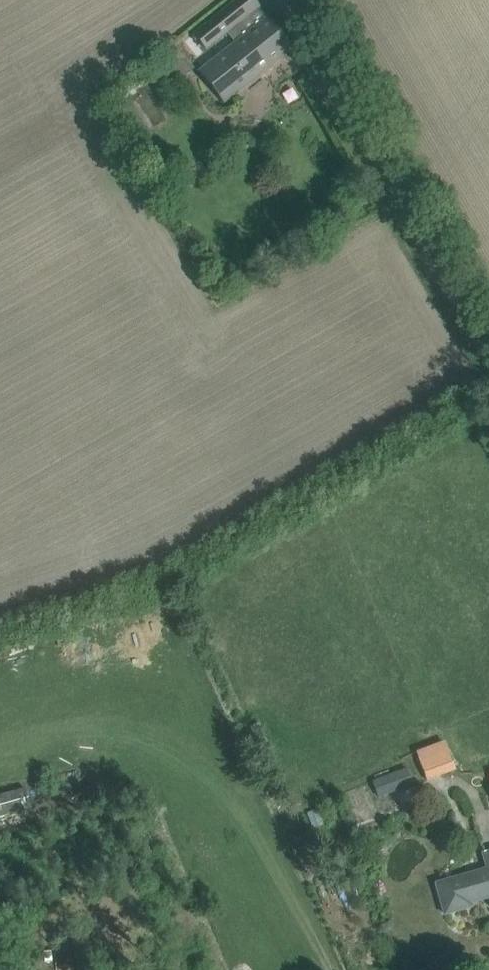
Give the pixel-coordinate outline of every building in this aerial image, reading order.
[(239,23),(259,6),(254,0),(237,0),(193,36),(205,51),(227,34),(234,42),(197,72),(223,104),(292,48),(268,18),(248,34),(239,23)] [(179,80),(194,68),(179,49),(164,61),(179,80)] [(427,781),(455,771),(444,742),(416,753),(427,781)] [(371,781),(378,798),(414,785),(407,767),(371,781)] [(32,810),(27,790),(0,796),(0,818),(32,810)] [(483,854),(488,869),(436,884),(445,915),(472,907),(469,899),(488,894),(488,852),(483,854)]
